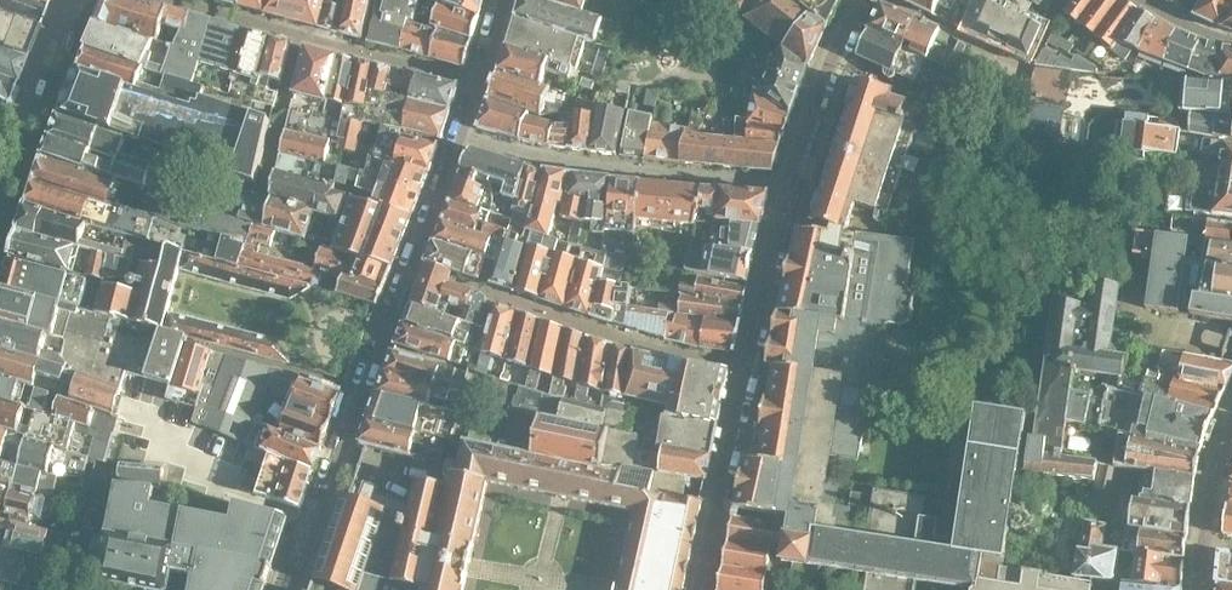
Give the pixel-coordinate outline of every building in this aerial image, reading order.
[(12,20),(13,18),(38,29),(46,8),(23,0),(0,0),(0,15),(12,20)] [(46,8),(47,5),(49,0),(23,0),(46,8)] [(98,23),(110,26),(155,41),(159,42),(163,25),(168,8),(141,0),(106,0),(98,23)] [(237,6),(265,13),(269,0),(239,0),(237,6)] [(265,13),(320,28),(328,0),(269,0),(265,13)] [(320,28),(342,33),(349,0),(328,0),(320,28)] [(342,33),(362,39),(364,32),(371,0),(349,0),(342,33)] [(369,41),(400,48),(407,21),(408,19),(414,21),(419,0),(386,0),(384,11),(377,9),(369,41)] [(440,3),(446,4),(446,7),(479,17),(484,0),(432,0),(440,3)] [(516,19),(580,39),(596,44),(609,47),(614,34),(618,35),(621,25),(603,19),(604,18),(584,12),(543,0),(522,0),(516,19)] [(584,12),(588,0),(543,0),(584,12)] [(757,0),(725,0),(744,16),(757,0)] [(783,47),(808,66),(828,25),(811,12),(797,0),(761,0),(747,16),(780,43),(783,47)] [(811,12),(828,25),(839,0),(797,0),(811,12)] [(934,14),(939,4),(953,10),(958,2),(955,0),(905,0),(934,14)] [(947,20),(956,24),(969,29),(1029,57),(1042,27),(1045,20),(1040,18),(1020,10),(1009,4),(999,0),(971,0),(968,6),(958,2),(953,10),(947,20)] [(1036,3),(1048,11),(1050,3),(1046,0),(1037,0),(1036,3)] [(1065,12),(1069,16),(1080,24),(1099,0),(1074,0),(1065,12)] [(1080,24),(1096,36),(1124,0),(1099,0),(1080,24)] [(1096,36),(1114,48),(1118,41),(1117,41),(1140,11),(1124,0),(1096,36)] [(1223,29),(1231,11),(1231,0),(1200,0),(1201,1),(1194,16),(1223,29)] [(440,3),(431,27),(439,29),(472,39),(479,17),(446,7),(446,4),(440,3)] [(882,3),(869,30),(904,46),(925,56),(928,57),(938,36),(941,30),(916,19),(882,3)] [(163,25),(182,31),(187,32),(192,15),(168,8),(163,25)] [(1117,41),(1118,41),(1114,48),(1112,47),(1110,49),(1112,50),(1125,60),(1133,48),(1140,51),(1156,20),(1140,11),(1117,41)] [(1223,29),(1231,33),(1231,11),(1223,29)] [(2,48),(1,50),(25,57),(26,58),(38,29),(13,18),(12,20),(0,15),(0,47),(2,48)] [(165,68),(162,76),(166,77),(167,75),(194,83),(200,63),(212,19),(211,19),(192,15),(187,32),(182,31),(175,46),(173,46),(165,68)] [(212,19),(200,63),(194,83),(194,84),(218,92),(229,94),(232,86),(229,85),(233,74),(237,76),(250,31),(212,19)] [(516,19),(508,46),(550,60),(572,66),(578,67),(586,41),(580,39),(516,19)] [(1156,20),(1140,51),(1165,61),(1177,31),(1175,30),(1156,20)] [(407,21),(400,48),(430,57),(439,29),(431,27),(407,21)] [(98,23),(87,49),(142,67),(162,75),(164,68),(151,64),(153,54),(150,52),(155,41),(110,26),(98,23)] [(439,29),(430,57),(463,67),(472,39),(439,29)] [(869,30),(857,55),(886,68),(884,72),(886,76),(890,78),(895,77),(897,73),(914,81),(925,56),(904,46),(869,30)] [(272,37),(250,31),(237,76),(233,74),(229,85),(232,86),(229,94),(254,101),(260,82),(261,82),(262,76),(272,37)] [(1177,31),(1165,61),(1189,71),(1200,40),(1199,40),(1177,31)] [(1063,38),(1053,32),(1048,42),(1058,48),(1063,38)] [(272,37),(262,76),(261,82),(260,82),(254,101),(274,106),(277,92),(268,90),(271,79),(281,81),(290,43),(272,37)] [(1074,45),(1063,38),(1059,47),(1069,53),(1074,45)] [(1200,40),(1189,71),(1206,77),(1206,81),(1220,81),(1224,46),(1223,46),(1200,40)] [(956,47),(953,54),(961,58),(965,51),(967,46),(959,41),(956,47)] [(782,45),(769,67),(800,90),(808,66),(783,47),(782,45)] [(508,46),(499,71),(542,85),(547,71),(570,80),(577,82),(580,72),(573,69),(574,67),(572,66),(550,60),(508,46)] [(612,49),(601,46),(591,75),(602,78),(612,49)] [(1220,81),(1226,82),(1225,83),(1231,83),(1231,47),(1224,46),(1220,81)] [(16,85),(17,81),(16,81),(25,57),(1,50),(2,48),(0,47),(0,78),(16,85)] [(1044,48),(1035,64),(1043,65),(1051,52),(1044,48)] [(87,49),(79,70),(145,93),(193,107),(195,103),(200,104),(202,98),(206,88),(170,78),(167,78),(144,70),(145,69),(142,67),(87,49)] [(306,52),(294,95),(290,110),(325,120),(329,104),(330,101),(340,57),(310,49),(306,52)] [(1051,52),(1043,65),(1054,66),(1059,57),(1051,52)] [(953,54),(947,66),(954,70),(956,68),(961,58),(953,54)] [(1061,54),(1059,57),(1054,66),(1068,68),(1073,60),(1061,54)] [(1081,71),(1087,62),(1076,55),(1073,60),(1068,68),(1081,71)] [(330,101),(329,104),(325,120),(331,122),(332,119),(343,121),(346,107),(346,106),(356,61),(340,57),(330,101)] [(356,61),(346,106),(346,107),(338,149),(358,153),(362,135),(379,138),(382,126),(365,123),(371,92),(377,66),(356,61)] [(1087,62),(1081,71),(1097,73),(1097,68),(1087,62)] [(1035,64),(1030,83),(1065,93),(1071,69),(1040,64),(1035,64)] [(377,66),(371,92),(386,95),(392,70),(377,66)] [(947,66),(941,79),(948,83),(954,70),(947,66)] [(736,80),(756,90),(791,115),(800,90),(769,67),(761,80),(740,69),(736,80)] [(61,114),(130,137),(177,153),(176,157),(223,172),(218,184),(239,188),(251,191),(254,182),(256,183),(271,120),(239,111),(202,98),(200,104),(195,103),(193,107),(145,93),(79,70),(61,114)] [(392,70),(386,95),(410,100),(418,75),(392,70)] [(499,71),(489,99),(530,113),(542,117),(543,116),(560,114),(564,93),(552,90),(552,89),(542,85),(499,71)] [(418,75),(410,100),(450,110),(456,90),(453,84),(418,75)] [(2,104),(10,100),(11,96),(16,85),(0,78),(0,103),(2,104)] [(597,89),(599,80),(587,78),(585,86),(597,89)] [(815,216),(813,222),(809,232),(830,235),(832,228),(841,231),(848,232),(857,205),(889,215),(917,127),(922,129),(929,109),(925,108),(926,104),(893,93),(893,92),(859,81),(856,87),(855,86),(848,106),(850,107),(841,136),(822,195),(820,195),(814,215),(815,216)] [(1191,84),(1182,82),(1183,103),(1181,103),(1181,109),(1185,109),(1185,110),(1222,113),(1225,83),(1191,81),(1191,84)] [(629,94),(631,86),(619,83),(617,92),(629,94)] [(1225,83),(1222,113),(1231,114),(1231,83),(1225,83)] [(659,91),(648,89),(645,104),(656,107),(659,91)] [(754,90),(749,119),(748,125),(786,129),(791,115),(756,90),(754,90)] [(382,126),(404,131),(441,139),(450,110),(410,100),(386,95),(371,92),(365,123),(382,126)] [(530,113),(489,99),(481,124),(479,128),(483,129),(520,139),(528,117),(530,113)] [(574,112),(573,125),(570,149),(589,152),(594,115),(595,105),(596,104),(580,100),(575,112),(574,112)] [(594,115),(589,152),(616,155),(618,150),(626,112),(597,106),(595,105),(594,115)] [(652,122),(645,157),(681,161),(686,130),(690,131),(690,128),(664,124),(666,111),(655,108),(653,116),(652,122)] [(290,110),(285,130),(327,139),(331,122),(325,120),(290,110)] [(625,136),(621,155),(645,157),(652,122),(653,116),(630,111),(625,136)] [(1188,130),(1231,139),(1231,114),(1222,113),(1191,111),(1188,130)] [(1117,121),(1114,150),(1120,150),(1122,151),(1121,158),(1144,160),(1144,153),(1176,156),(1177,156),(1181,129),(1149,125),(1150,117),(1126,114),(1125,122),(1123,122),(1117,121)] [(60,117),(51,138),(119,161),(122,155),(153,167),(159,151),(101,132),(60,117)] [(528,117),(520,139),(550,146),(555,125),(528,117)] [(735,139),(747,141),(781,145),(783,136),(786,129),(748,125),(747,125),(747,120),(737,118),(735,139)] [(686,130),(681,161),(723,165),(725,138),(702,136),(700,135),(702,120),(690,119),(689,128),(690,128),(690,131),(686,130)] [(555,125),(550,146),(570,149),(573,125),(556,124),(555,125)] [(284,136),(280,155),(325,165),(331,140),(327,139),(285,130),(284,136)] [(370,158),(395,164),(430,172),(439,145),(404,137),(403,140),(399,152),(395,151),(400,134),(382,131),(377,149),(372,148),(370,158)] [(51,138),(43,158),(87,170),(117,178),(140,186),(152,190),(154,191),(153,194),(169,199),(164,213),(178,217),(183,202),(190,180),(159,169),(153,167),(122,155),(119,161),(51,138)] [(725,138),(723,165),(773,170),(781,145),(747,141),(725,138)] [(1221,164),(1231,165),(1231,144),(1194,138),(1192,150),(1223,155),(1221,164)] [(492,178),(499,157),(471,148),(460,176),(475,184),(479,175),(497,182),(497,179),(492,178)] [(280,155),(271,196),(273,197),(316,209),(315,213),(340,221),(349,196),(335,192),(335,188),(336,184),(336,183),(339,168),(325,165),(280,155)] [(517,201),(527,165),(499,157),(492,178),(497,179),(497,182),(508,185),(504,198),(517,201)] [(43,158),(35,182),(92,200),(109,205),(157,218),(235,238),(245,241),(247,242),(253,223),(230,216),(185,203),(180,219),(133,206),(140,186),(117,178),(87,170),(43,158)] [(364,182),(381,186),(392,188),(394,186),(422,193),(430,172),(395,164),(370,158),(369,158),(365,174),(341,166),(337,183),(346,186),(348,180),(360,184),(363,185),(364,182)] [(1197,181),(1218,184),(1231,186),(1231,165),(1221,164),(1220,171),(1198,168),(1197,181)] [(517,201),(516,201),(513,211),(511,220),(517,221),(513,233),(525,235),(526,231),(531,216),(544,170),(527,165),(517,201)] [(544,170),(531,216),(526,231),(550,237),(559,204),(565,206),(567,199),(573,174),(544,170)] [(588,204),(593,176),(573,174),(567,199),(565,206),(562,217),(575,220),(571,235),(579,237),(583,222),(585,223),(588,204)] [(460,176),(451,199),(479,208),(484,209),(489,210),(494,202),(483,198),(486,189),(475,184),(460,176)] [(606,224),(612,178),(593,176),(588,204),(585,223),(584,230),(594,231),(594,233),(605,235),(606,224)] [(612,178),(606,224),(605,235),(604,251),(633,255),(636,234),(637,220),(641,181),(612,178)] [(641,181),(637,220),(695,225),(698,209),(702,187),(641,181)] [(1193,211),(1231,216),(1231,186),(1218,184),(1197,181),(1193,211)] [(35,182),(28,205),(46,211),(85,223),(89,224),(88,226),(150,243),(150,242),(157,218),(109,205),(92,200),(35,182)] [(377,195),(373,204),(385,208),(386,207),(413,215),(422,193),(394,186),(392,188),(381,186),(364,182),(363,185),(360,184),(358,189),(377,195)] [(717,211),(717,221),(761,224),(768,193),(702,187),(698,209),(717,211)] [(273,197),(272,198),(254,192),(251,191),(239,188),(230,216),(253,223),(254,223),(266,227),(265,228),(277,231),(307,239),(315,213),(316,209),(273,197)] [(353,197),(334,249),(334,250),(345,254),(391,268),(394,260),(395,260),(413,215),(386,207),(385,208),(373,204),(353,197)] [(451,199),(443,220),(482,234),(486,224),(490,212),(484,209),(479,208),(451,199)] [(507,214),(510,204),(502,202),(499,212),(507,214)] [(28,205),(19,233),(38,237),(38,235),(79,247),(78,248),(109,256),(104,281),(124,281),(129,280),(134,263),(163,267),(167,247),(150,242),(150,243),(88,226),(89,224),(85,223),(46,211),(28,205)] [(1169,235),(1176,236),(1188,239),(1219,244),(1220,242),(1231,243),(1231,223),(1209,220),(1209,221),(1185,218),(1171,216),(1169,235)] [(443,220),(435,241),(498,261),(508,232),(486,224),(482,234),(443,220)] [(708,248),(754,253),(761,224),(717,221),(702,221),(697,246),(708,248)] [(254,223),(249,240),(262,243),(261,244),(271,248),(277,231),(265,228),(266,227),(254,223)] [(787,284),(780,312),(795,315),(847,323),(847,319),(880,323),(890,325),(890,324),(901,326),(911,319),(914,298),(907,289),(914,241),(848,232),(841,231),(832,228),(830,235),(809,232),(800,230),(800,231),(799,230),(792,258),(791,258),(786,284),(787,284)] [(1133,254),(1153,257),(1148,288),(1146,304),(1146,306),(1145,308),(1178,313),(1185,314),(1190,315),(1231,322),(1231,243),(1220,242),(1219,244),(1188,239),(1176,236),(1169,235),(1136,231),(1133,254)] [(14,258),(14,259),(18,260),(18,259),(71,273),(72,270),(87,274),(87,275),(88,277),(104,281),(109,256),(78,248),(79,247),(38,235),(38,237),(19,233),(11,257),(14,258)] [(505,244),(499,262),(492,284),(516,292),(528,248),(517,244),(520,237),(509,233),(506,241),(505,244)] [(224,236),(217,260),(239,266),(244,251),(246,245),(233,241),(234,239),(224,236)] [(529,246),(528,248),(516,292),(541,300),(555,254),(558,241),(547,238),(544,250),(529,246)] [(246,245),(244,251),(258,254),(261,244),(262,243),(249,240),(247,246),(246,245)] [(435,241),(426,263),(452,271),(492,284),(499,262),(498,261),(435,241)] [(555,254),(541,300),(566,308),(580,261),(583,248),(558,241),(555,254)] [(141,294),(133,323),(164,331),(169,312),(181,270),(185,251),(167,247),(163,267),(134,263),(129,280),(124,281),(121,290),(141,294)] [(580,261),(566,308),(592,317),(601,283),(605,268),(608,254),(599,252),(596,266),(589,264),(593,251),(583,248),(580,261)] [(686,271),(748,282),(754,253),(708,248),(705,261),(694,259),(695,254),(689,252),(686,271)] [(185,251),(181,270),(212,279),(217,260),(185,251)] [(265,256),(258,254),(244,251),(239,266),(257,270),(260,271),(265,256)] [(384,286),(391,268),(345,254),(337,278),(343,280),(346,273),(351,275),(351,276),(384,286)] [(280,276),(285,261),(265,255),(265,256),(260,271),(280,276)] [(611,255),(607,275),(618,277),(622,257),(611,255)] [(217,260),(212,279),(236,286),(252,290),(257,270),(239,266),(217,260)] [(2,289),(81,310),(81,309),(96,313),(96,315),(133,323),(141,294),(121,290),(103,285),(103,286),(89,282),(90,282),(31,267),(10,261),(2,287),(3,288),(3,289),(2,289)] [(298,281),(303,266),(285,261),(280,276),(298,281)] [(424,269),(411,303),(462,321),(474,290),(448,282),(450,277),(452,272),(426,263),(424,269)] [(314,285),(320,287),(325,273),(303,266),(298,281),(314,285)] [(257,270),(252,290),(291,300),(314,287),(314,285),(298,281),(280,276),(260,271),(257,270)] [(320,288),(337,294),(372,304),(372,303),(377,305),(384,286),(351,276),(351,275),(346,273),(343,280),(337,278),(325,274),(320,288)] [(680,295),(682,295),(682,294),(744,303),(747,287),(743,286),(744,286),(698,277),(697,283),(682,281),(680,295)] [(1076,355),(1074,370),(1120,378),(1123,378),(1128,348),(1112,345),(1121,284),(1093,280),(1090,304),(1055,299),(1047,353),(1076,355)] [(601,283),(592,317),(615,324),(619,304),(628,306),(631,288),(621,286),(621,285),(601,283)] [(2,289),(0,296),(0,322),(49,336),(61,357),(69,363),(67,369),(121,387),(125,370),(172,383),(186,338),(96,316),(94,314),(81,310),(2,289)] [(474,290),(462,321),(475,326),(467,346),(482,352),(483,351),(489,328),(494,309),(493,308),(494,304),(474,290)] [(682,294),(682,295),(680,305),(661,302),(660,310),(670,312),(679,313),(679,314),(704,317),(741,321),(744,303),(682,294)] [(411,303),(404,324),(457,342),(467,346),(475,326),(462,321),(411,303)] [(483,351),(482,352),(478,369),(502,379),(503,374),(490,369),(493,356),(506,360),(507,359),(507,358),(518,313),(496,305),(494,304),(493,308),(494,309),(489,328),(483,351)] [(670,312),(628,306),(619,304),(615,324),(666,339),(670,312)] [(1025,305),(1023,316),(1042,319),(1044,307),(1025,305)] [(734,508),(732,518),(737,519),(737,517),(788,526),(786,534),(782,563),(793,565),(789,589),(815,589),(819,569),(807,567),(814,530),(834,533),(838,507),(835,507),(840,482),(826,480),(830,455),(858,459),(866,409),(875,410),(878,393),(879,393),(890,325),(880,323),(847,319),(847,323),(795,315),(780,312),(780,311),(768,366),(774,366),(768,399),(767,399),(761,428),(764,428),(759,460),(746,458),(735,506),(734,506),(734,508)] [(169,312),(164,331),(188,337),(188,339),(196,341),(201,320),(169,312)] [(670,312),(666,339),(701,348),(704,317),(679,314),(679,313),(670,312)] [(507,359),(506,360),(531,368),(542,321),(518,313),(507,358),(507,359)] [(704,317),(701,348),(734,351),(741,321),(704,317)] [(241,330),(201,320),(196,341),(236,350),(241,330)] [(542,321),(531,368),(531,370),(526,387),(536,391),(541,373),(555,376),(565,329),(542,321)] [(66,371),(67,369),(69,363),(61,357),(49,336),(0,322),(0,352),(66,371)] [(400,345),(399,346),(422,354),(451,362),(457,342),(404,324),(396,344),(400,345)] [(565,329),(555,376),(550,394),(563,397),(568,381),(579,384),(588,336),(565,329)] [(278,340),(241,330),(236,350),(289,364),(290,361),(278,340)] [(588,336),(579,384),(576,400),(590,404),(591,399),(587,396),(589,388),(604,392),(611,344),(588,336)] [(212,351),(186,344),(172,386),(168,399),(198,407),(205,385),(202,384),(212,351)] [(633,352),(611,344),(604,392),(625,397),(627,397),(633,352)] [(1120,378),(1116,388),(1147,397),(1147,395),(1214,414),(1225,389),(1175,379),(1173,389),(1137,375),(1141,349),(1139,348),(1129,346),(1128,348),(1123,378),(1120,378)] [(23,387),(37,391),(65,386),(69,371),(66,371),(0,352),(0,379),(23,387)] [(194,421),(201,425),(247,444),(255,423),(269,384),(296,392),(303,375),(212,352),(205,377),(207,379),(194,421)] [(388,364),(385,373),(436,387),(451,392),(463,394),(465,385),(454,381),(457,371),(442,366),(393,352),(388,364)] [(692,366),(633,352),(627,397),(631,398),(669,407),(672,392),(685,394),(692,366)] [(1159,375),(1175,379),(1225,389),(1231,374),(1231,364),(1221,363),(1184,356),(1163,352),(1159,375)] [(1063,458),(1063,452),(1074,370),(1076,355),(1047,353),(1038,412),(1036,412),(1035,415),(1038,416),(1034,439),(1048,441),(1030,439),(1027,466),(1025,473),(1093,481),(1095,481),(1099,465),(1098,465),(1099,462),(1063,458)] [(685,394),(672,392),(669,407),(668,416),(681,419),(719,425),(730,371),(692,366),(685,394)] [(385,373),(377,394),(424,405),(423,405),(429,407),(432,398),(448,402),(451,392),(436,387),(385,373)] [(73,403),(97,411),(116,418),(120,417),(126,396),(122,394),(123,390),(91,379),(91,378),(81,375),(73,403)] [(17,407),(23,387),(0,379),(0,402),(17,407)] [(303,379),(292,405),(331,420),(341,393),(303,379)] [(1071,391),(1068,420),(1098,429),(1106,431),(1200,454),(1202,447),(1214,414),(1147,395),(1147,397),(1116,388),(1103,385),(1096,388),(1073,381),(1071,391)] [(819,569),(867,575),(865,589),(916,589),(917,582),(967,589),(978,589),(978,583),(999,585),(1001,571),(1005,571),(1006,560),(1005,560),(1027,415),(998,411),(1001,392),(966,386),(963,405),(963,407),(943,540),(933,538),(936,524),(921,521),(924,499),(876,491),(875,496),(851,492),(848,509),(838,507),(834,533),(814,530),(807,567),(819,569)] [(664,447),(663,449),(658,448),(638,445),(622,443),(631,398),(627,397),(625,397),(604,392),(601,408),(529,390),(525,408),(541,410),(540,414),(609,429),(602,467),(622,471),(619,488),(662,497),(662,495),(688,499),(692,478),(707,481),(712,455),(664,447)] [(27,439),(67,451),(101,461),(108,441),(76,431),(77,427),(54,420),(55,416),(48,414),(53,397),(38,392),(32,408),(31,413),(36,415),(32,431),(23,428),(21,437),(27,439)] [(377,394),(367,420),(417,432),(423,434),(426,422),(420,420),(423,405),(424,405),(377,394)] [(61,399),(56,417),(55,420),(91,430),(92,429),(114,435),(184,458),(190,441),(119,418),(115,418),(97,411),(73,403),(61,399)] [(11,434),(21,437),(23,428),(27,413),(29,414),(29,412),(17,407),(0,402),(0,431),(11,434)] [(331,420),(292,405),(282,432),(321,447),(331,420)] [(540,414),(531,453),(602,467),(609,429),(540,414)] [(663,415),(658,447),(658,448),(663,449),(664,447),(712,455),(719,425),(681,419),(668,416),(667,416),(663,415)] [(360,443),(367,444),(411,456),(414,443),(443,450),(445,439),(423,434),(417,432),(367,420),(360,443)] [(247,444),(262,449),(265,450),(269,453),(289,461),(314,470),(321,447),(282,432),(269,427),(269,428),(255,423),(247,444)] [(3,460),(7,446),(24,451),(27,439),(21,437),(11,434),(0,431),(0,459),(3,460)] [(1102,448),(1099,465),(1115,467),(1121,468),(1156,473),(1156,472),(1195,478),(1200,454),(1106,431),(1102,448)] [(67,451),(27,439),(24,451),(20,467),(50,474),(63,463),(67,451)] [(463,439),(456,473),(489,480),(488,483),(633,512),(615,589),(683,589),(702,502),(688,499),(662,495),(662,497),(619,488),(622,471),(602,467),(531,453),(463,439)] [(302,507),(314,470),(289,461),(269,453),(263,475),(261,481),(243,474),(242,476),(226,471),(222,486),(269,499),(292,505),(293,504),(302,507)] [(488,483),(489,480),(456,473),(459,462),(449,460),(445,473),(448,473),(446,485),(416,480),(392,581),(420,588),(419,589),(464,589),(488,483)] [(15,487),(38,492),(52,496),(82,503),(86,488),(56,482),(57,477),(19,467),(0,462),(0,482),(1,483),(15,487)] [(120,463),(117,486),(156,490),(162,491),(164,468),(120,463)] [(1095,481),(1093,481),(1089,503),(1112,508),(1121,468),(1115,467),(1099,465),(1095,481)] [(1142,476),(1139,501),(1191,509),(1195,478),(1156,472),(1156,473),(1156,478),(1142,476)] [(313,580),(341,589),(419,589),(420,588),(392,581),(416,480),(406,477),(401,501),(377,493),(379,487),(364,482),(358,499),(342,494),(342,495),(343,495),(313,580)] [(108,535),(97,582),(131,589),(264,589),(265,587),(266,588),(273,568),(272,568),(288,518),(237,504),(232,522),(153,505),(156,490),(117,486),(108,535)] [(15,487),(14,487),(7,516),(31,522),(32,515),(42,518),(46,502),(36,499),(38,492),(15,487)] [(1131,524),(1130,528),(1130,529),(1142,531),(1186,537),(1191,509),(1139,501),(1134,500),(1134,503),(1128,502),(1126,523),(1131,524)] [(732,518),(728,541),(771,549),(782,551),(784,534),(786,534),(788,526),(737,517),(737,519),(732,518)] [(1084,519),(1080,549),(1078,549),(1074,578),(1094,580),(1114,582),(1119,550),(1103,547),(1108,525),(1084,519)] [(38,557),(43,558),(50,532),(0,520),(0,548),(38,557)] [(1140,544),(1138,553),(1138,554),(1183,560),(1184,557),(1186,537),(1142,531),(1128,529),(1127,542),(1140,544)] [(728,541),(723,567),(767,574),(771,549),(728,541)] [(15,586),(29,589),(32,589),(49,589),(51,580),(33,576),(38,557),(0,548),(0,582),(15,586)] [(1115,582),(1132,584),(1181,589),(1183,560),(1138,554),(1138,553),(1136,553),(1133,574),(1117,572),(1115,582)] [(1217,586),(1231,587),(1231,556),(1220,555),(1217,586)] [(718,589),(764,589),(767,574),(723,567),(718,589)] [(1094,586),(1044,577),(1044,576),(1024,572),(1024,573),(1005,571),(1001,571),(999,585),(978,583),(978,589),(1093,589),(1094,586)]
